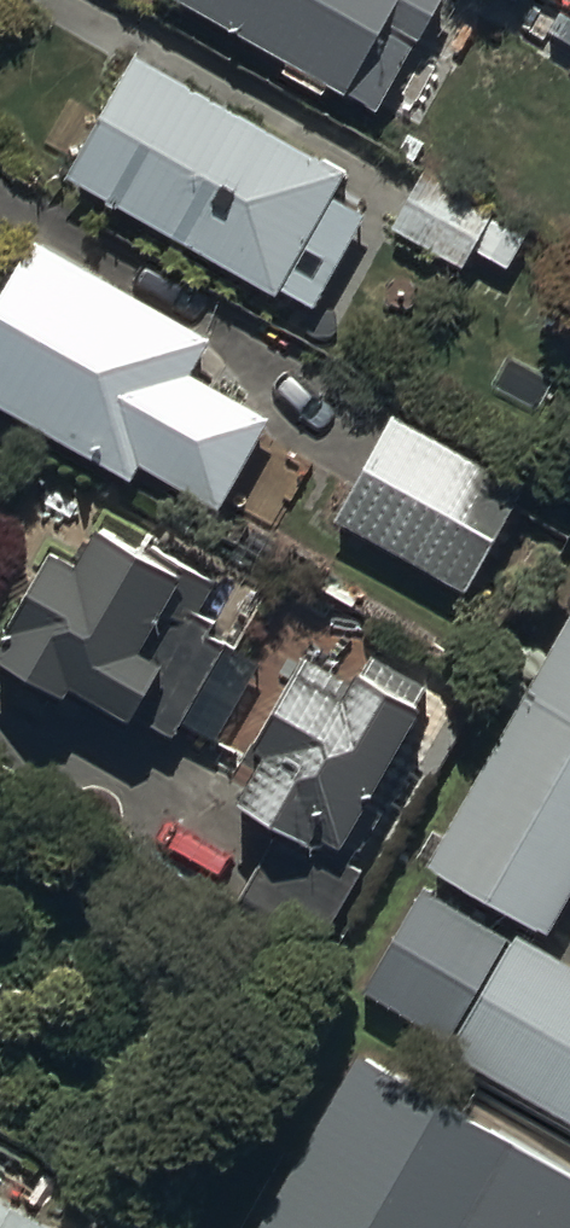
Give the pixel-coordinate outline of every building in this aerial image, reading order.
[(170,3),(382,121),(450,0),(172,0),(170,3)] [(351,179),(144,61),(72,187),(278,305),(351,179)] [(529,243),(425,178),(421,175),(388,228),(465,277),(476,258),(507,278),(529,243)] [(37,246),(0,312),(0,415),(137,492),(147,476),(219,516),(271,424),(195,381),(214,346),(37,246)] [(522,488),(402,425),(397,422),(340,530),(465,596),(522,488)] [(57,542),(0,638),(0,640),(71,682),(76,673),(137,709),(142,701),(173,719),(230,621),(211,610),(217,599),(201,590),(219,559),(145,516),(138,530),(102,512),(81,554),(57,542)] [(442,836),(559,902),(569,882),(569,610),(442,836)] [(245,817),(249,820),(312,860),(319,849),(344,864),(429,726),(414,717),(430,693),(374,658),(355,687),(308,657),(241,765),(267,781),(245,817)] [(438,845),(385,939),(569,1043),(569,919),(438,845)] [(367,1075),(276,1227),(569,1227),(569,1194),(367,1075)] [(0,1200),(0,1227),(48,1227),(0,1200)]
